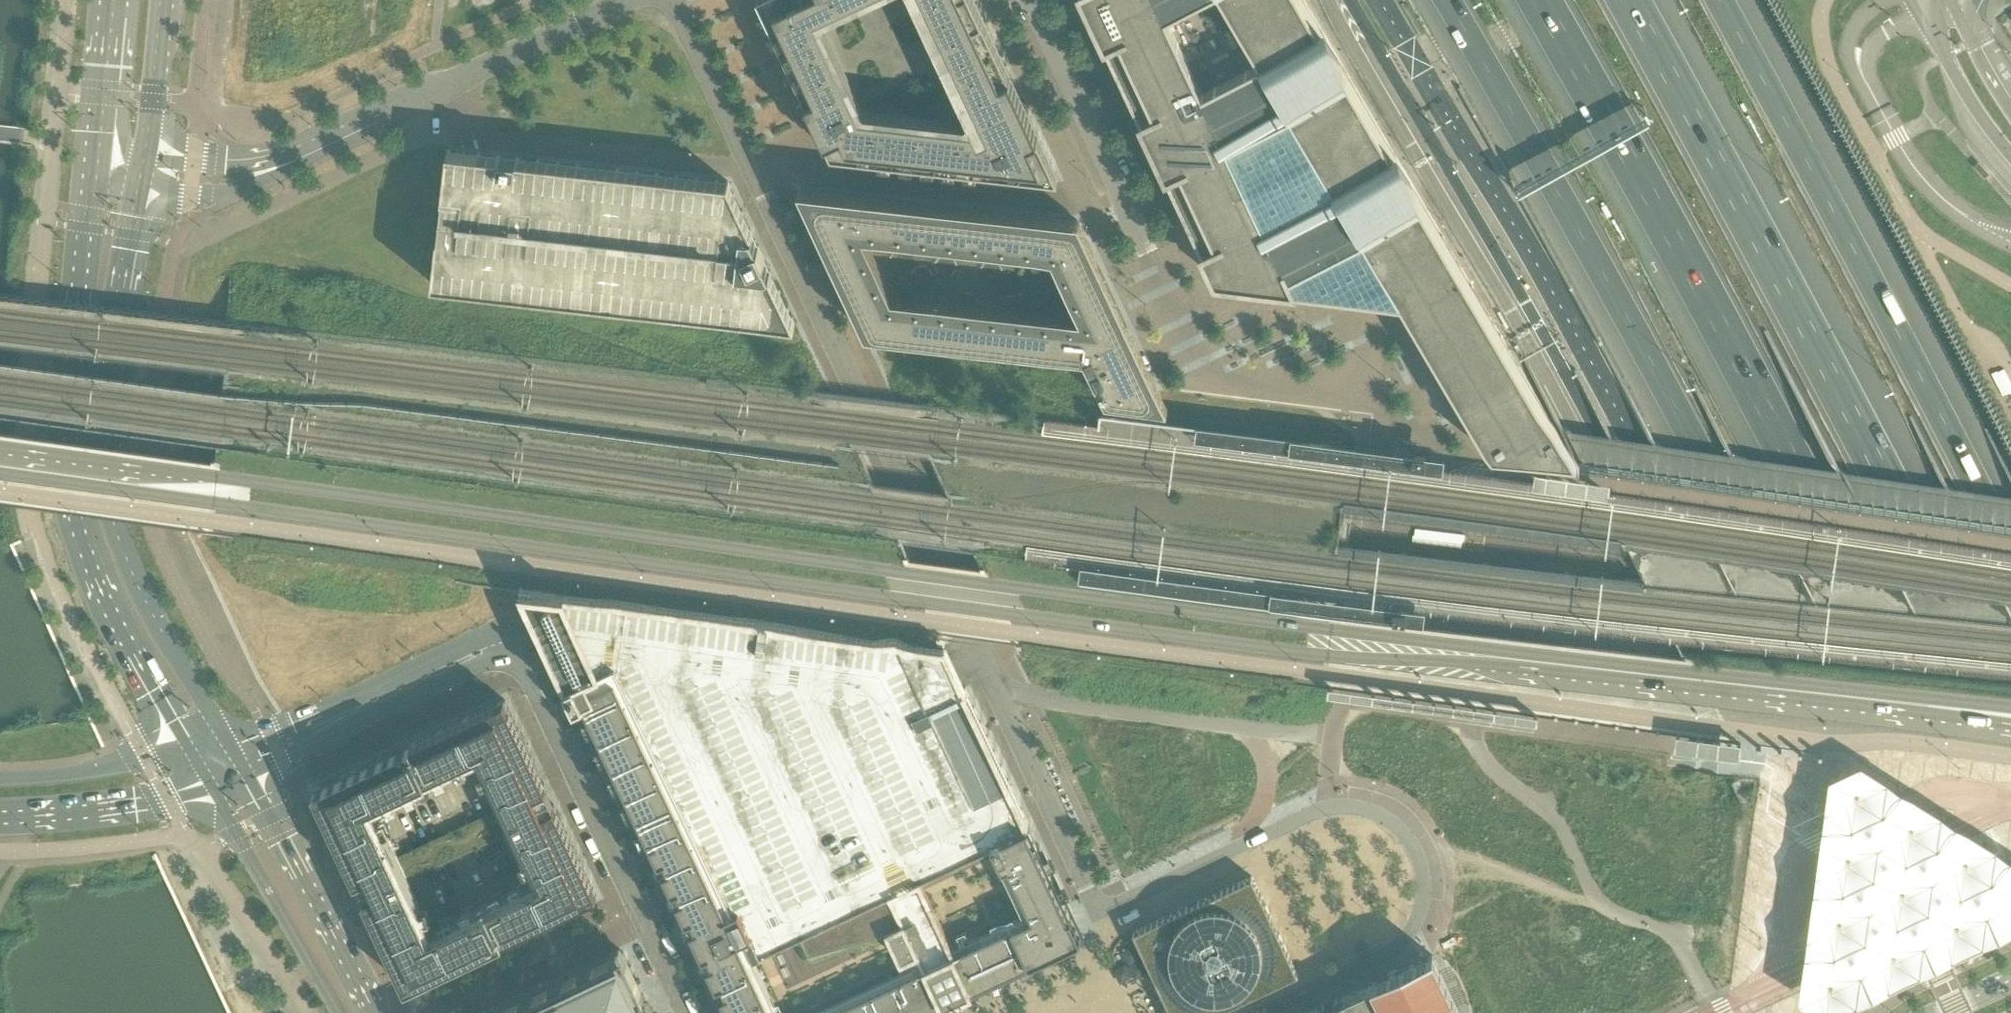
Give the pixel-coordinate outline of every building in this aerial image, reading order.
[(764,9),(770,21),(774,30),(779,40),(783,50),(788,60),(792,69),(797,79),(802,89),(806,99),(830,150),(831,152),(849,154),(879,158),(892,159),(901,160),(913,161),(922,162),(935,164),(944,165),(956,166),(965,167),(978,169),(1043,176),(1058,178),(1057,176),(1028,114),(1026,110),(1025,107),(1023,103),(1022,101),(1020,97),(1019,94),(1017,90),(1016,88),(1014,84),(1013,81),(1011,77),(979,9),(975,0),(926,0),(939,26),(966,86),(985,126),(989,133),(985,135),(984,133),(981,134),(982,136),(981,142),(973,124),(968,124),(906,117),(860,112),(858,106),(834,55),(815,15),(848,0),(760,0),(764,9)] [(1106,44),(1116,66),(1202,249),(1215,277),(1218,278),(1229,279),(1295,287),(1295,286),(1307,288),(1311,288),(1322,290),(1326,290),(1337,292),(1341,292),(1352,294),(1356,294),(1367,295),(1371,296),(1382,297),(1386,298),(1400,299),(1407,311),(1487,447),(1491,455),(1528,460),(1550,463),(1564,465),(1576,466),(1564,445),(1560,438),(1518,366),(1498,333),(1493,324),(1491,321),(1489,317),(1469,283),(1460,267),(1440,233),(1412,185),(1408,179),(1390,148),(1339,61),(1335,55),(1317,24),(1303,0),(1085,0),(1106,44)] [(728,181),(477,153),(470,152),(447,149),(442,197),(438,235),(432,283),(795,323),(728,181)] [(1059,218),(892,199),(839,193),(804,189),(801,189),(803,194),(836,266),(839,271),(849,293),(856,307),(865,328),(866,330),(867,330),(889,332),(991,344),(1083,354),(1100,385),(1106,399),(1107,400),(1165,406),(1163,402),(1157,390),(1155,385),(1153,381),(1125,322),(1097,261),(1094,255),(1089,245),(1078,220),(1059,218)] [(1274,449),(1276,434),(1175,419),(1172,445),(1196,448),(1198,438),(1274,449)] [(1564,432),(1578,458),(1584,467),(1751,488),(2010,528),(2010,499),(1564,432)] [(1561,476),(1554,475),(1546,474),(1545,484),(1560,486),(1561,476)] [(532,588),(552,628),(579,689),(584,698),(688,920),(696,936),(732,1012),(915,1012),(1081,935),(1013,782),(946,645),(532,588)] [(1405,610),(1390,608),(1389,614),(1388,621),(1403,623),(1404,616),(1405,610)] [(535,763),(531,755),(504,698),(410,743),(405,745),(313,788),(356,880),(360,878),(364,886),(367,893),(363,895),(406,986),(473,955),(498,943),(503,941),(597,896),(555,806),(554,804),(553,804),(551,804),(550,805),(548,805),(546,800),(544,795),(545,794),(546,793),(547,792),(547,791),(547,790),(545,784),(544,783),(535,763)] [(1799,991),(1826,1008),(2010,922),(2010,847),(1860,755),(1829,769),(1801,974),(1799,991)] [(1132,931),(1171,1012),(1213,1012),(1297,974),(1252,875),(1132,931)] [(490,1012),(652,1012),(623,951),(544,988),(490,1012)] [(1433,954),(1307,1012),(1460,1012),(1433,954)] [(1103,1012),(1148,1012),(1144,1002),(1124,1010),(1110,972),(1090,979),(1103,1012)]
